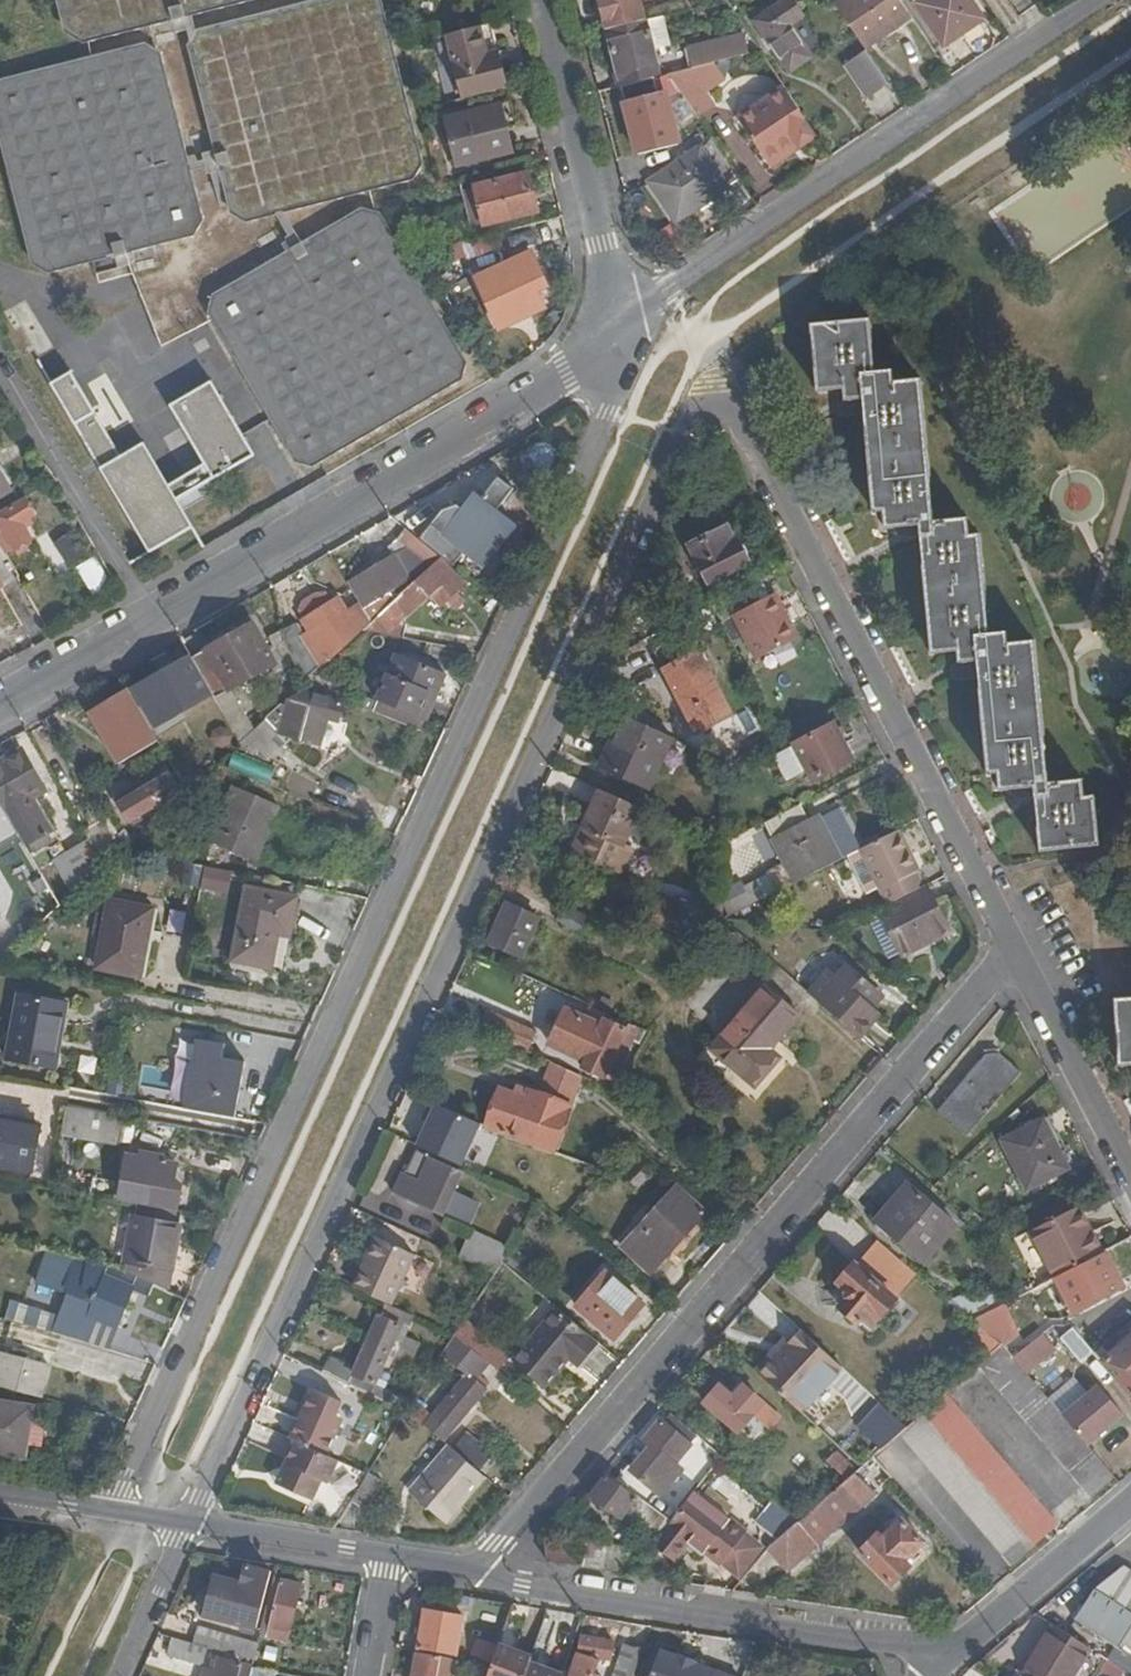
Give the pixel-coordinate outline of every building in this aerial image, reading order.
[(64,32),(83,43),(254,0),(56,0),(64,32)] [(412,180),(422,164),(381,0),(314,0),(197,29),(186,47),(230,213),(246,222),(412,180)] [(606,30),(644,20),(639,0),(599,0),(606,30)] [(794,0),(789,0),(756,21),(790,72),(812,57),(791,26),(804,16),(794,0)] [(912,18),(900,0),(843,0),(836,5),(845,18),(864,46),(887,30),(890,33),(912,18)] [(972,0),(913,0),(946,48),(986,21),(972,0)] [(606,30),(617,70),(656,61),(646,20),(644,20),(606,30)] [(506,89),(489,24),(436,37),(454,102),(506,89)] [(720,62),(749,54),(745,37),(688,52),(692,69),(720,62)] [(194,236),(202,220),(160,54),(143,44),(0,79),(0,143),(31,263),(48,273),(93,262),(95,275),(128,266),(124,253),(194,236)] [(868,98),(890,84),(866,49),(844,64),(868,98)] [(617,70),(622,86),(660,77),(656,61),(617,70)] [(730,78),(720,62),(692,69),(670,74),(694,111),(697,115),(714,104),(707,93),(730,78)] [(801,149),(819,138),(787,89),(745,117),(774,159),(798,144),(801,149)] [(457,166),(512,152),(500,103),(445,117),(457,166)] [(697,115),(694,111),(680,120),(692,137),(706,128),(697,115)] [(678,221),(740,179),(714,140),(652,183),(678,221)] [(777,165),(801,149),(798,144),(774,159),(777,165)] [(537,211),(528,173),(475,187),(484,226),(537,211)] [(475,187),(462,191),(471,229),(484,226),(475,187)] [(295,462),(312,467),(461,381),(466,361),(379,213),(359,209),(212,295),(208,314),(295,462)] [(540,230),(517,235),(521,251),(543,246),(540,230)] [(455,260),(490,247),(485,234),(450,247),(455,260)] [(545,286),(530,255),(480,282),(495,312),(506,307),(513,321),(542,306),(535,292),(545,286)] [(869,321),(814,327),(818,391),(844,388),(845,401),(864,399),(874,512),(885,512),(887,528),(921,525),(933,653),(959,649),(961,663),(978,660),(990,774),(999,774),(1002,790),(1035,787),(1043,851),(1099,845),(1094,797),(1084,797),(1082,781),(1050,784),(1035,643),(1008,646),(1006,633),(990,634),(979,535),(969,536),(968,520),(935,524),(920,381),(893,384),(892,371),(875,372),(869,321)] [(175,496),(206,479),(254,452),(209,379),(167,404),(202,462),(167,483),(142,441),(119,454),(69,370),(48,382),(149,553),(192,528),(182,508),(175,496)] [(427,505),(421,499),(396,514),(401,519),(405,515),(447,549),(495,491),(506,499),(517,486),(491,465),(477,474),(449,507),(437,495),(427,505)] [(0,475),(0,497),(9,491),(0,475)] [(213,491),(206,479),(175,496),(182,508),(213,491)] [(13,552),(32,541),(22,523),(35,516),(25,499),(0,514),(0,529),(0,550),(5,557),(13,552)] [(736,542),(727,526),(690,546),(698,563),(696,563),(708,587),(751,564),(739,541),(736,542)] [(407,550),(348,584),(371,623),(384,611),(395,601),(391,591),(410,580),(413,584),(441,558),(402,527),(394,539),(407,550)] [(74,532),(55,543),(69,568),(88,557),(74,532)] [(32,541),(13,552),(15,555),(34,545),(32,541)] [(98,555),(79,567),(95,594),(115,582),(98,555)] [(363,630),(404,639),(407,624),(401,623),(430,597),(439,607),(447,601),(455,610),(464,601),(457,592),(464,583),(443,560),(414,587),(413,584),(395,601),(384,611),(371,623),(363,630)] [(725,613),(751,661),(796,637),(770,588),(725,613)] [(285,631),(301,688),(316,674),(320,670),(334,657),(332,650),(368,624),(355,606),(338,616),(331,604),(310,617),(305,620),(311,629),(306,632),(300,622),(285,631)] [(252,624),(193,658),(242,743),(252,734),(228,692),(275,663),(252,624)] [(732,717),(700,653),(693,657),(682,637),(655,651),(697,734),(732,717)] [(393,652),(374,699),(419,718),(429,693),(434,695),(443,674),(393,652)] [(199,702),(179,666),(141,688),(160,722),(199,702)] [(157,740),(128,691),(92,713),(104,733),(115,726),(132,755),(157,740)] [(429,693),(419,718),(423,720),(434,695),(429,693)] [(341,704),(302,694),(288,702),(250,737),(268,759),(282,746),(285,737),(317,747),(325,719),(336,722),(341,704)] [(617,695),(612,707),(627,713),(632,702),(617,695)] [(652,787),(673,737),(623,714),(600,766),(652,787)] [(795,746),(808,771),(814,781),(855,760),(837,725),(795,746)] [(786,782),(808,771),(795,746),(774,758),(786,782)] [(0,766),(0,802),(26,846),(50,832),(29,794),(24,786),(38,778),(23,753),(0,766)] [(237,754),(231,768),(272,782),(277,768),(237,754)] [(181,791),(172,776),(146,790),(143,790),(139,794),(135,793),(121,801),(131,820),(181,791)] [(43,787),(38,778),(24,786),(29,794),(43,787)] [(279,805),(237,787),(213,842),(255,861),(279,805)] [(625,844),(641,808),(602,790),(574,854),(620,874),(632,847),(625,844)] [(793,807),(763,823),(773,840),(802,825),(793,807)] [(109,815),(85,829),(93,843),(107,868),(127,850),(134,843),(124,826),(117,830),(109,815)] [(773,840),(796,885),(843,860),(820,816),(802,825),(773,840)] [(919,872),(898,832),(862,850),(890,905),(924,887),(917,873),(919,872)] [(107,868),(93,843),(60,863),(83,902),(110,874),(107,868)] [(188,885),(203,886),(205,864),(190,862),(188,885)] [(232,892),(236,871),(199,865),(195,886),(232,892)] [(749,893),(724,907),(730,918),(775,895),(767,878),(746,888),(749,893)] [(926,886),(924,887),(890,905),(881,909),(904,954),(904,955),(949,932),(926,886)] [(297,902),(248,892),(234,960),(270,967),(278,932),(290,935),(297,902)] [(141,976),(154,905),(112,897),(98,968),(141,976)] [(521,956),(538,919),(519,909),(521,904),(510,899),(491,942),(521,956)] [(659,899),(645,929),(676,941),(688,914),(659,899)] [(590,916),(565,903),(556,920),(581,933),(590,916)] [(881,909),(867,917),(889,961),(904,954),(881,909)] [(810,995),(860,1037),(881,1014),(868,1001),(878,989),(849,966),(840,977),(831,970),(810,995)] [(801,1016),(767,987),(713,1049),(757,1086),(780,1059),(771,1051),(801,1016)] [(56,1069),(68,1004),(19,996),(6,1060),(56,1069)] [(1118,1000),(1121,1065),(1130,1064),(1130,999),(1118,1000)] [(486,1010),(478,1028),(529,1051),(537,1033),(486,1010)] [(582,1075),(615,1090),(652,1034),(629,1024),(627,1030),(605,1020),(602,1027),(565,1010),(546,1050),(583,1067),(580,1074),(582,1075)] [(186,1109),(235,1118),(245,1061),(223,1058),(226,1043),(200,1038),(186,1109)] [(968,1135),(1022,1074),(1001,1055),(987,1055),(939,1111),(968,1135)] [(571,1106),(582,1075),(580,1074),(555,1063),(543,1096),(571,1106)] [(177,1086),(147,1078),(142,1096),(172,1105),(177,1086)] [(554,1152),(571,1106),(543,1096),(517,1087),(514,1094),(500,1088),(486,1127),(554,1152)] [(121,1145),(126,1117),(69,1107),(64,1133),(121,1145)] [(0,1120),(0,1165),(33,1171),(42,1127),(0,1120)] [(1028,1191),(1068,1169),(1044,1120),(1004,1142),(1028,1191)] [(141,1204),(176,1211),(181,1184),(175,1182),(177,1165),(164,1163),(165,1156),(142,1153),(142,1159),(127,1156),(119,1201),(141,1204)] [(444,1216),(447,1209),(455,1190),(463,1173),(418,1154),(407,1177),(403,1176),(395,1195),(406,1200),(405,1204),(416,1209),(418,1206),(424,1210),(427,1207),(444,1216)] [(925,1263),(957,1225),(909,1185),(877,1222),(925,1263)] [(707,1213),(678,1188),(624,1247),(653,1273),(707,1213)] [(455,1190),(447,1209),(469,1219),(477,1200),(455,1190)] [(167,1290),(183,1212),(176,1211),(141,1204),(138,1219),(135,1219),(126,1270),(167,1290)] [(1045,1224),(1070,1271),(1082,1265),(1104,1254),(1080,1207),(1045,1224)] [(468,1232),(456,1258),(495,1275),(505,1261),(510,1252),(468,1232)] [(388,1305),(392,1306),(412,1263),(371,1244),(364,1260),(366,1261),(353,1289),(388,1305)] [(1125,1290),(1106,1253),(1104,1254),(1082,1265),(1070,1271),(1057,1278),(1076,1316),(1125,1290)] [(896,1299),(855,1264),(839,1281),(841,1284),(838,1286),(842,1303),(846,1306),(843,1310),(857,1322),(861,1319),(870,1327),(896,1299)] [(95,1297),(103,1277),(79,1268),(72,1288),(95,1297)] [(616,1338),(644,1305),(608,1273),(579,1307),(616,1338)] [(72,1288),(55,1334),(108,1350),(132,1288),(103,1277),(95,1297),(72,1288)] [(994,1283),(951,1305),(971,1323),(999,1308),(1005,1305),(994,1283)] [(12,1297),(5,1316),(53,1332),(60,1313),(12,1297)] [(388,1305),(382,1318),(402,1327),(393,1347),(398,1349),(394,1362),(409,1368),(420,1343),(405,1336),(414,1316),(392,1306),(388,1305)] [(979,1329),(1002,1345),(1014,1337),(1009,1328),(1015,1325),(1005,1305),(999,1308),(971,1323),(979,1329)] [(579,1367),(600,1343),(561,1309),(514,1361),(544,1388),(571,1359),(579,1367)] [(382,1318),(355,1375),(385,1388),(396,1369),(391,1367),(394,1362),(398,1349),(393,1347),(402,1327),(382,1318)] [(461,1339),(475,1351),(485,1338),(465,1321),(456,1335),(461,1339)] [(1069,1326),(1056,1337),(1078,1363),(1091,1351),(1069,1326)] [(990,1356),(1002,1345),(979,1329),(969,1341),(990,1356)] [(802,1330),(761,1374),(801,1411),(842,1367),(802,1330)] [(1042,1334),(1014,1358),(1026,1373),(1054,1348),(1042,1334)] [(508,1358),(485,1338),(475,1351),(491,1365),(498,1370),(508,1358)] [(1104,1361),(1130,1393),(1130,1338),(1104,1361)] [(476,1383),(491,1365),(475,1351),(461,1339),(446,1356),(470,1376),(436,1417),(427,1427),(445,1442),(487,1391),(476,1383)] [(1094,1498),(1116,1479),(1089,1447),(1059,1411),(1026,1373),(1014,1358),(1002,1345),(990,1356),(980,1364),(1094,1498)] [(0,1361),(0,1386),(43,1397),(52,1364),(3,1351),(0,1361)] [(332,1364),(328,1375),(406,1410),(412,1400),(385,1388),(355,1375),(332,1364)] [(1095,1380),(1059,1411),(1089,1447),(1125,1416),(1095,1380)] [(782,1420),(742,1386),(734,1397),(720,1385),(704,1403),(748,1441),(754,1434),(764,1442),(782,1420)] [(298,1443),(283,1477),(289,1479),(285,1490),(311,1502),(322,1479),(328,1482),(337,1459),(325,1454),(342,1416),(336,1413),(341,1401),(315,1390),(294,1440),(298,1443)] [(924,1414),(1035,1546),(1059,1527),(947,1393),(924,1414)] [(436,1417),(416,1399),(408,1411),(427,1427),(436,1417)] [(0,1402),(0,1453),(25,1456),(27,1446),(30,1424),(33,1406),(0,1402)] [(882,1405),(860,1429),(883,1450),(902,1434),(908,1428),(882,1405)] [(695,1434),(670,1413),(647,1441),(654,1447),(634,1472),(661,1495),(682,1470),(674,1463),(690,1444),(687,1442),(695,1434)] [(1012,1565),(1035,1546),(924,1414),(908,1428),(902,1434),(1012,1565)] [(30,1424),(27,1446),(40,1448),(44,1426),(30,1424)] [(448,1522),(487,1478),(451,1447),(413,1492),(448,1522)] [(717,1467),(724,1458),(714,1450),(708,1459),(717,1467)] [(849,1480),(858,1472),(839,1453),(830,1462),(849,1480)] [(874,1493),(892,1477),(874,1458),(862,1468),(858,1472),(849,1480),(801,1523),(775,1545),(769,1551),(789,1571),(876,1495),(874,1493)] [(369,1473),(351,1502),(366,1510),(385,1481),(369,1473)] [(662,1514),(641,1498),(639,1499),(605,1475),(590,1495),(647,1535),(662,1514)] [(289,1479),(283,1477),(279,1487),(285,1490),(289,1479)] [(673,1521),(655,1543),(679,1562),(695,1543),(708,1553),(712,1551),(727,1564),(756,1530),(700,1487),(673,1521)] [(751,1519),(769,1537),(787,1520),(770,1501),(751,1519)] [(925,1542),(901,1519),(882,1538),(877,1534),(859,1552),(893,1586),(912,1568),(907,1561),(925,1542)] [(756,1530),(727,1564),(745,1578),(769,1551),(775,1545),(756,1530)] [(548,1563),(605,1571),(609,1547),(610,1543),(589,1541),(587,1546),(546,1541),(548,1563)] [(0,1549),(0,1563),(17,1566),(19,1552),(0,1549)] [(262,1629),(265,1619),(260,1618),(271,1570),(246,1564),(241,1582),(215,1576),(213,1584),(216,1584),(210,1607),(207,1606),(205,1614),(262,1629)] [(1122,1565),(1092,1589),(1075,1619),(1130,1655),(1130,1571),(1122,1565)] [(302,1587),(282,1582),(274,1617),(266,1614),(261,1636),(288,1643),(302,1587)] [(216,1584),(213,1584),(207,1606),(210,1607),(216,1584)] [(455,1653),(461,1618),(426,1612),(420,1647),(455,1653)] [(193,1643),(207,1648),(254,1661),(259,1641),(198,1624),(193,1643)] [(1050,1634),(1027,1669),(1039,1675),(1072,1675),(1085,1657),(1050,1634)] [(615,1640),(583,1635),(569,1675),(592,1675),(598,1659),(611,1661),(615,1640)] [(193,1643),(173,1638),(168,1656),(203,1665),(207,1648),(193,1643)] [(644,1647),(623,1642),(613,1675),(634,1675),(644,1647)] [(492,1664),(489,1675),(561,1675),(529,1664),(531,1659),(498,1647),(492,1664)] [(413,1675),(450,1675),(453,1661),(417,1656),(413,1675)] [(252,1668),(221,1660),(217,1673),(205,1670),(204,1675),(250,1675),(252,1668)]
